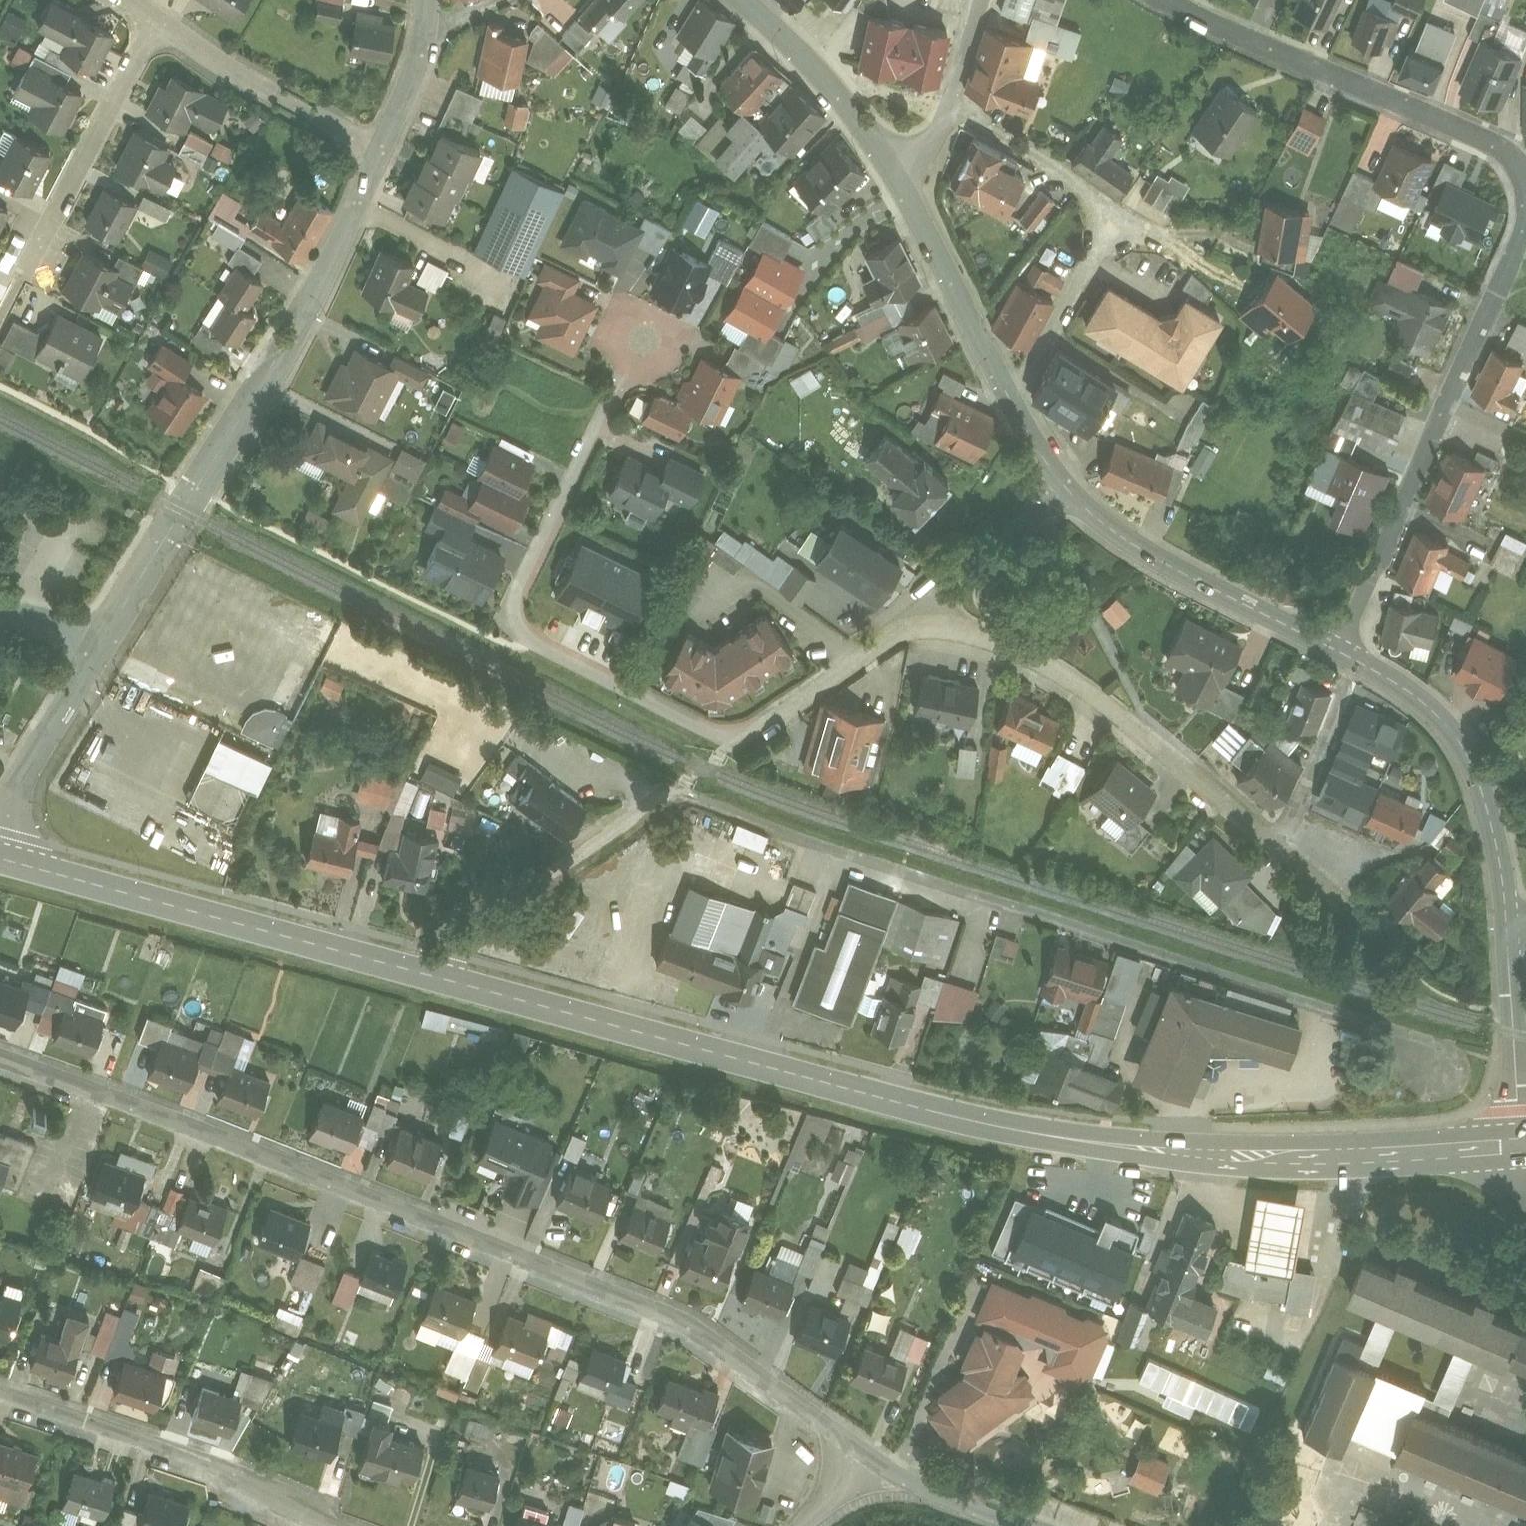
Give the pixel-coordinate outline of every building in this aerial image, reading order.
[(232,21),(248,0),(205,0),(232,21)] [(320,0),(318,15),(341,20),(344,5),(320,0)] [(579,14),(598,31),(615,12),(624,19),(641,0),(591,0),(579,14)] [(703,0),(700,0),(680,31),(716,55),(737,23),(703,0)] [(795,14),(806,0),(777,0),(795,14)] [(842,11),(850,0),(827,0),(842,11)] [(886,0),(861,0),(857,5),(870,11),(890,16),(886,0)] [(1002,9),(1028,18),(1029,12),(1034,0),(1005,0),(1002,9)] [(1029,12),(1034,14),(1058,22),(1065,0),(1034,0),(1029,12)] [(1290,12),(1326,29),(1340,0),(1296,0),(1290,12)] [(1394,0),(1367,0),(1364,6),(1394,16),(1399,19),(1403,11),(1393,5),(1395,0),(1394,0)] [(1395,0),(1393,5),(1403,11),(1416,17),(1425,0),(1395,0)] [(1480,10),(1484,0),(1448,0),(1478,14),(1480,10)] [(1480,10),(1492,15),(1502,18),(1509,0),(1484,0),(1480,10)] [(114,31),(51,1),(38,29),(67,43),(62,54),(78,62),(95,70),(114,31)] [(1394,16),(1364,6),(1353,41),(1383,51),(1394,16)] [(30,18),(10,8),(0,27),(20,37),(30,18)] [(358,15),(351,55),(391,62),(398,21),(385,19),(386,13),(367,10),(366,16),(358,15)] [(1492,15),(1480,10),(1478,14),(1468,34),(1480,39),(1492,15)] [(890,16),(870,11),(858,64),(942,83),(954,30),(890,16)] [(615,12),(598,31),(610,42),(628,23),(624,19),(615,12)] [(1058,22),(1034,14),(1024,41),(1032,44),(1073,58),(1082,30),(1058,22)] [(1523,55),(1525,48),(1525,29),(1502,18),(1492,41),(1523,55)] [(1412,45),(1399,76),(1434,90),(1446,62),(1445,61),(1458,32),(1429,19),(1416,48),(1412,45)] [(593,34),(576,20),(561,38),(577,52),(593,34)] [(491,31),(487,30),(478,72),(485,74),(518,81),(519,82),(529,39),(503,33),(505,24),(493,21),(491,31)] [(542,45),(552,33),(546,27),(535,39),(542,45)] [(1021,78),(1032,44),(1024,41),(987,29),(965,94),(1028,116),(1039,84),(1021,78)] [(1492,41),(1482,37),(1460,88),(1501,106),(1523,55),(1492,41)] [(697,70),(707,54),(691,45),(682,61),(684,63),(697,70)] [(31,65),(37,54),(21,47),(14,61),(30,69),(31,65)] [(790,82),(752,50),(719,88),(745,110),(758,121),(790,82)] [(37,54),(31,65),(68,83),(73,72),(57,64),(37,54)] [(78,62),(62,54),(57,64),(73,72),(78,62)] [(697,70),(684,63),(676,76),(695,88),(703,74),(697,70)] [(33,107),(29,115),(63,132),(83,90),(68,83),(31,65),(30,69),(15,99),(33,107)] [(146,110),(181,129),(187,118),(217,135),(233,105),(173,73),(166,85),(161,83),(146,110)] [(1131,80),(1114,73),(1107,89),(1124,97),(1131,80)] [(513,100),(518,81),(485,74),(481,92),(513,100)] [(790,82),(758,121),(780,140),(788,146),(821,108),(790,82)] [(1264,112),(1223,83),(1192,128),(1233,157),(1264,112)] [(609,88),(600,84),(593,99),(602,104),(609,88)] [(686,111),(693,89),(676,84),(669,106),(686,111)] [(443,133),(464,142),(483,99),(458,88),(439,131),(443,133)] [(526,104),(510,101),(505,122),(520,126),(526,104)] [(1312,153),(1327,118),(1300,107),(1285,141),(1312,153)] [(1107,108),(1076,152),(1123,184),(1141,159),(1118,143),(1131,125),(1107,108)] [(758,121),(745,110),(728,130),(734,135),(715,157),(736,175),(762,145),(770,152),(780,140),(758,121)] [(268,124),(256,111),(245,121),(257,134),(268,124)] [(680,129),(696,141),(708,125),(692,113),(680,129)] [(168,146),(136,129),(117,167),(165,192),(167,189),(175,173),(176,171),(160,163),(168,146)] [(5,155),(15,136),(6,130),(0,141),(0,153),(5,155)] [(181,155),(205,165),(215,141),(191,131),(181,155)] [(443,133),(433,157),(463,170),(467,172),(477,148),(464,142),(443,133)] [(33,195),(54,156),(15,136),(5,155),(0,164),(0,177),(33,195)] [(974,137),(950,182),(1007,212),(1027,175),(1000,161),(1004,153),(974,137)] [(238,148),(219,138),(212,153),(231,162),(238,148)] [(834,140),(793,180),(804,190),(801,194),(816,209),(820,206),(827,213),(867,173),(834,140)] [(1414,205),(1433,160),(1391,142),(1375,180),(1372,187),(1384,192),(1414,205)] [(429,155),(418,180),(446,192),(452,195),(463,170),(433,157),(429,155)] [(1431,192),(1442,197),(1449,181),(1461,186),(1468,172),(1445,160),(1431,192)] [(528,276),(566,191),(511,167),(474,252),(528,276)] [(1376,210),(1384,192),(1372,187),(1375,180),(1354,172),(1343,196),(1376,210)] [(188,180),(175,173),(167,189),(180,196),(188,180)] [(1156,174),(1143,196),(1174,214),(1189,185),(1171,175),(1169,180),(1156,174)] [(414,178),(404,201),(411,204),(436,215),(446,192),(418,180),(414,178)] [(1464,234),(1479,241),(1496,202),(1461,186),(1449,181),(1442,197),(1432,218),(1443,223),(1440,228),(1462,238),(1464,234)] [(138,205),(106,188),(87,224),(95,228),(92,233),(111,242),(113,238),(125,244),(144,208),(138,205)] [(649,196),(639,190),(633,200),(643,206),(649,196)] [(1041,190),(1020,215),(1034,227),(1055,202),(1041,190)] [(252,229),(306,262),(337,212),(304,192),(284,223),(264,210),(252,229)] [(144,194),(138,205),(144,208),(167,220),(172,208),(144,194)] [(696,197),(682,222),(704,235),(718,210),(696,197)] [(585,198),(561,245),(622,276),(637,246),(646,229),(637,225),(585,198)] [(1312,211),(1263,203),(1256,250),(1262,251),(1296,256),(1306,257),(1312,211)] [(436,215),(411,204),(405,217),(430,228),(436,215)] [(0,208),(0,234),(11,214),(0,208)] [(219,222),(246,239),(252,229),(221,209),(215,219),(219,222)] [(823,237),(839,221),(830,212),(814,228),(823,237)] [(668,214),(664,218),(673,224),(676,220),(668,214)] [(646,229),(637,246),(656,256),(670,229),(642,215),(637,225),(646,229)] [(763,249),(783,261),(785,258),(795,239),(763,221),(751,243),(763,249)] [(239,245),(241,247),(246,239),(219,222),(211,234),(236,250),(239,245)] [(1064,225),(1056,241),(1076,252),(1085,236),(1064,225)] [(1314,231),(1308,256),(1317,259),(1323,233),(1314,231)] [(709,261),(711,262),(706,273),(730,284),(746,250),(720,238),(709,261)] [(921,285),(899,241),(867,257),(877,275),(863,281),(874,302),(875,305),(881,302),(882,305),(908,292),(921,285)] [(238,267),(254,277),(264,261),(241,247),(239,245),(236,250),(229,261),(238,267)] [(709,261),(673,245),(651,291),(689,309),(706,273),(711,262),(709,261)] [(413,262),(382,248),(363,292),(420,317),(431,293),(404,281),(413,262)] [(175,260),(154,249),(145,267),(166,278),(175,260)] [(743,284),(785,308),(806,270),(785,258),(783,261),(763,249),(743,284)] [(120,270),(85,251),(64,291),(99,309),(102,305),(120,314),(132,291),(114,281),(120,270)] [(1294,274),(1296,256),(1262,251),(1260,261),(1294,274)] [(1036,258),(1023,282),(1038,289),(1042,281),(1059,290),(1067,274),(1036,258)] [(1412,286),(1417,288),(1426,269),(1400,258),(1389,283),(1409,292),(1412,286)] [(428,260),(418,282),(439,292),(450,270),(428,260)] [(575,355),(601,303),(576,291),(582,279),(546,262),(537,280),(545,284),(529,316),(543,323),(539,332),(537,336),(575,355)] [(1260,263),(1251,279),(1263,286),(1276,272),(1260,263)] [(231,301),(245,310),(263,283),(254,277),(238,267),(221,294),(222,295),(231,301)] [(1318,303),(1278,269),(1276,272),(1263,286),(1239,315),(1261,333),(1270,323),(1287,338),(1318,303)] [(1185,294),(1204,305),(1212,292),(1190,273),(1180,290),(1185,294)] [(1023,282),(1016,278),(992,326),(1030,346),(1055,298),(1038,289),(1023,282)] [(1409,292),(1389,283),(1378,278),(1367,302),(1398,316),(1409,292)] [(1107,283),(1082,325),(1183,385),(1224,316),(1204,305),(1185,294),(1174,312),(1160,315),(1107,283)] [(743,284),(725,318),(746,330),(767,340),(770,333),(785,308),(743,284)] [(1417,288),(1412,286),(1409,292),(1398,316),(1391,332),(1434,351),(1454,305),(1417,288)] [(908,292),(882,305),(886,313),(893,327),(900,324),(919,314),(908,292)] [(204,323),(213,329),(231,301),(222,295),(204,323)] [(231,301),(213,329),(230,340),(240,346),(257,318),(245,310),(231,301)] [(882,305),(881,302),(875,305),(874,302),(856,311),(863,325),(886,313),(882,305)] [(919,314),(900,324),(893,327),(891,328),(910,365),(951,343),(933,307),(919,314)] [(893,327),(886,313),(863,325),(856,328),(861,339),(863,342),(871,338),(882,332),(891,328),(893,327)] [(102,336),(57,314),(53,322),(45,337),(34,359),(80,381),(102,336)] [(543,323),(529,316),(524,325),(539,332),(543,323)] [(1524,348),(1525,349),(1525,322),(1519,319),(1508,339),(1510,341),(1524,348)] [(34,359),(45,337),(53,322),(36,333),(14,322),(3,345),(16,352),(33,360),(34,359)] [(213,329),(204,323),(195,338),(221,354),(230,340),(213,329)] [(493,351),(503,329),(491,323),(481,346),(493,351)] [(834,352),(861,339),(856,328),(855,327),(828,340),(834,352)] [(746,330),(728,367),(743,374),(763,384),(772,365),(782,347),(767,340),(746,330)] [(882,332),(871,338),(883,362),(894,356),(882,332)] [(770,333),(767,340),(782,347),(772,365),(780,369),(785,365),(790,366),(800,346),(786,337),(785,340),(770,333)] [(16,352),(3,345),(0,350),(0,365),(8,369),(16,352)] [(148,411),(178,432),(205,393),(186,380),(194,368),(162,346),(147,367),(154,371),(147,382),(161,392),(148,411)] [(1505,352),(1494,346),(1472,388),(1514,410),(1522,395),(1510,388),(1524,362),(1518,359),(1505,352)] [(326,395),(376,420),(401,369),(357,347),(348,363),(343,361),(326,395)] [(1118,382),(1061,347),(1030,396),(1088,431),(1105,402),(1118,382)] [(1412,376),(1420,363),(1398,350),(1391,363),(1412,376)] [(683,399),(681,403),(721,422),(743,374),(728,367),(704,356),(693,378),(686,379),(677,396),(683,399)] [(410,359),(401,378),(423,389),(432,370),(410,359)] [(1355,388),(1375,397),(1383,380),(1350,363),(1342,382),(1355,388)] [(791,379),(801,396),(823,384),(813,366),(791,379)] [(942,392),(960,400),(968,384),(943,373),(935,389),(942,392)] [(1132,391),(1118,382),(1105,402),(1120,411),(1132,391)] [(1355,388),(1336,428),(1359,438),(1392,453),(1411,414),(1375,397),(1355,388)] [(960,400),(942,392),(932,411),(946,419),(935,441),(975,465),(997,417),(960,400)] [(645,417),(653,401),(639,394),(631,410),(645,417)] [(645,417),(643,421),(680,439),(692,414),(655,396),(653,401),(645,417)] [(1188,422),(1176,447),(1196,441),(1198,438),(1204,425),(1212,405),(1202,400),(1188,422)] [(925,421),(919,417),(910,429),(935,441),(946,419),(932,411),(925,421)] [(395,458),(315,419),(299,452),(349,477),(333,509),(362,524),(378,491),(390,467),(395,458)] [(1234,438),(1204,425),(1198,438),(1227,451),(1234,438)] [(1359,438),(1336,428),(1333,426),(1326,445),(1351,456),(1359,438)] [(537,452),(504,436),(501,442),(534,457),(537,452)] [(918,525),(954,486),(925,460),(920,465),(889,437),(865,463),(896,492),(889,499),(918,525)] [(1155,457),(1116,439),(1101,477),(1127,490),(1129,485),(1160,497),(1174,465),(1155,457)] [(1203,444),(1188,468),(1202,477),(1218,452),(1203,444)] [(1351,456),(1326,445),(1306,492),(1336,505),(1330,518),(1367,534),(1393,473),(1351,456)] [(395,458),(390,467),(416,480),(427,458),(400,446),(395,458)] [(536,465),(496,446),(490,460),(482,475),(481,478),(521,496),(536,465)] [(1157,450),(1155,457),(1174,465),(1183,469),(1189,456),(1175,451),(1165,454),(1157,450)] [(1490,468),(1450,450),(1427,499),(1467,517),(1490,468)] [(482,475),(490,460),(475,453),(467,468),(482,475)] [(630,454),(609,495),(632,507),(625,520),(641,528),(648,515),(654,518),(671,485),(695,497),(707,476),(672,458),(664,472),(630,454)] [(1174,465),(1160,497),(1171,501),(1184,471),(1183,469),(1174,465)] [(416,480),(390,467),(378,491),(405,504),(416,480)] [(521,496),(481,478),(472,496),(482,501),(477,509),(513,527),(526,499),(521,496)] [(447,484),(437,504),(472,520),(477,509),(482,501),(472,496),(447,484)] [(733,504),(738,492),(729,487),(723,499),(733,504)] [(444,531),(462,540),(472,520),(437,504),(427,523),(444,531)] [(1255,515),(1239,507),(1231,523),(1247,530),(1255,515)] [(906,564),(843,524),(832,543),(818,564),(881,604),(906,564)] [(1450,543),(1414,529),(1396,574),(1433,589),(1442,564),(1448,550),(1450,543)] [(798,551),(818,564),(832,543),(812,530),(798,551)] [(444,531),(424,572),(484,600),(504,560),(462,540),(444,531)] [(1506,531),(1501,541),(1523,553),(1525,547),(1525,540),(1506,531)] [(624,626),(650,570),(582,539),(557,595),(624,626)] [(746,563),(757,548),(746,540),(735,555),(746,563)] [(779,588),(796,566),(780,554),(775,561),(757,548),(746,563),(779,588)] [(1471,560),(1448,550),(1442,564),(1464,578),(1471,560)] [(779,588),(797,601),(813,579),(796,566),(779,588)] [(1117,597),(1101,609),(1114,626),(1130,614),(1117,597)] [(1442,612),(1390,600),(1381,637),(1383,638),(1412,645),(1410,653),(1428,658),(1430,649),(1433,649),(1442,612)] [(664,673),(718,703),(741,688),(774,667),(796,654),(769,612),(715,647),(687,631),(664,673)] [(1474,623),(1456,614),(1450,625),(1467,635),(1470,629),(1474,623)] [(1244,643),(1185,617),(1167,657),(1186,666),(1175,691),(1210,707),(1222,682),(1226,684),(1244,643)] [(1520,657),(1470,629),(1467,635),(1458,651),(1465,655),(1453,675),(1497,699),(1520,657)] [(1305,683),(1311,685),(1317,672),(1296,663),(1285,688),(1300,695),(1305,683)] [(982,685),(926,673),(917,716),(973,729),(982,685)] [(346,684),(328,676),(322,690),(339,698),(346,684)] [(1226,684),(1222,682),(1210,707),(1233,717),(1241,708),(1248,694),(1226,684)] [(1311,685),(1305,683),(1300,695),(1289,720),(1320,734),(1327,718),(1336,696),(1311,685)] [(996,733),(1047,754),(1059,724),(1035,714),(1040,702),(1013,691),(996,733)] [(873,717),(822,703),(804,771),(855,785),(873,717)] [(1356,705),(1342,739),(1372,751),(1389,758),(1403,725),(1356,705)] [(375,706),(362,712),(369,725),(381,718),(375,706)] [(241,733),(273,748),(289,714),(279,709),(277,711),(269,709),(260,711),(252,715),(247,722),(241,733)] [(1231,754),(1246,736),(1228,722),(1213,740),(1231,754)] [(227,726),(221,738),(274,762),(279,751),(273,748),(241,733),(227,726)] [(1245,767),(1264,743),(1250,732),(1246,736),(1231,754),(1245,767)] [(274,762),(221,738),(207,768),(251,789),(260,793),(274,762)] [(1372,751),(1342,739),(1335,754),(1366,767),(1372,751)] [(981,745),(963,743),(961,764),(960,773),(970,774),(978,775),(980,752),(981,745)] [(1245,767),(1238,780),(1270,807),(1298,771),(1264,743),(1245,767)] [(519,777),(529,764),(517,755),(519,754),(509,746),(497,761),(519,777)] [(1008,748),(995,746),(989,778),(1003,780),(1008,748)] [(1053,792),(1071,759),(1058,752),(1038,782),(1053,792)] [(1335,754),(1329,772),(1358,784),(1366,767),(1335,754)] [(1066,802),(1085,767),(1071,759),(1053,792),(1066,802)] [(1117,759),(1087,795),(1110,814),(1128,828),(1137,818),(1157,792),(1117,759)] [(421,779),(455,795),(464,776),(430,760),(421,779)] [(531,786),(517,804),(565,840),(588,809),(529,764),(519,777),(531,786)] [(235,825),(251,789),(207,768),(190,804),(235,825)] [(1316,804),(1364,823),(1365,820),(1377,792),(1358,784),(1329,772),(1316,804)] [(392,777),(381,773),(376,786),(388,791),(392,777)] [(513,778),(500,781),(503,793),(516,791),(513,778)] [(421,785),(407,779),(392,813),(407,816),(421,785)] [(1377,792),(1365,820),(1412,839),(1426,806),(1420,803),(1407,798),(1379,786),(1377,792)] [(1411,789),(1407,798),(1420,803),(1424,795),(1411,789)] [(450,813),(433,808),(428,826),(445,831),(446,828),(450,813)] [(1421,834),(1432,840),(1446,823),(1449,818),(1431,809),(1421,834)] [(338,836),(343,816),(322,810),(316,830),(338,836)] [(450,813),(446,828),(472,834),(476,819),(450,813)] [(381,844),(399,848),(406,817),(393,814),(381,844)] [(1119,839),(1128,828),(1110,814),(1101,825),(1119,839)] [(316,830),(307,864),(349,875),(356,851),(358,842),(356,841),(361,821),(343,816),(338,836),(316,830)] [(1152,830),(1137,818),(1128,828),(1119,839),(1134,852),(1152,830)] [(1441,848),(1442,845),(1454,832),(1455,830),(1446,823),(1432,840),(1441,848)] [(734,838),(765,850),(770,835),(740,824),(734,838)] [(390,852),(383,880),(429,891),(442,841),(404,831),(399,848),(398,854),(390,852)] [(1214,835),(1173,875),(1192,895),(1201,886),(1220,905),(1223,908),(1248,883),(1255,876),(1214,835)] [(360,837),(358,842),(356,851),(377,857),(380,843),(360,837)] [(516,855),(516,864),(535,864),(535,860),(535,844),(516,845),(516,855)] [(1416,869),(1390,897),(1437,939),(1454,921),(1435,903),(1443,894),(1436,887),(1450,872),(1432,855),(1418,871),(1416,869)] [(1459,879),(1450,872),(1436,887),(1443,894),(1444,895),(1459,879)] [(850,880),(840,907),(890,925),(900,898),(850,880)] [(798,909),(806,886),(793,881),(785,904),(792,907),(798,909)] [(730,898),(690,883),(672,930),(712,945),(718,929),(730,898)] [(1277,913),(1248,883),(1223,908),(1238,924),(1268,933),(1277,913)] [(1473,894),(1473,886),(1465,885),(1464,894),(1473,894)] [(806,886),(798,909),(809,913),(817,890),(806,886)] [(1201,886),(1192,895),(1211,914),(1220,905),(1201,886)] [(962,920),(904,899),(896,923),(899,925),(891,948),(945,967),(962,920)] [(712,945),(672,930),(659,964),(746,997),(759,963),(766,944),(777,915),(756,907),(744,939),(737,955),(712,945)] [(787,918),(776,947),(792,953),(793,954),(809,913),(798,909),(792,907),(787,918)] [(816,943),(795,1001),(854,1023),(859,1009),(871,976),(890,925),(840,907),(825,946),(816,943)] [(787,918),(777,915),(766,944),(776,947),(787,918)] [(718,929),(712,945),(737,955),(744,939),(718,929)] [(1022,940),(1008,936),(1001,957),(1015,961),(1022,940)] [(1097,955),(1058,942),(1040,994),(1063,1002),(1066,993),(1087,1001),(1078,1026),(1091,1031),(1092,1029),(1104,995),(1113,968),(1095,961),(1097,955)] [(776,947),(766,944),(759,963),(785,973),(792,953),(776,947)] [(1104,995),(1127,1003),(1128,1000),(1129,1000),(1142,962),(1118,954),(1113,968),(1104,995)] [(785,973),(759,963),(746,997),(775,1008),(787,974),(785,973)] [(85,972),(61,964),(52,987),(76,996),(85,972)] [(873,976),(871,976),(859,1009),(876,1015),(890,977),(875,971),(873,976)] [(925,973),(921,985),(915,1000),(918,1001),(935,1007),(945,980),(925,973)] [(891,974),(890,977),(876,1015),(871,1030),(903,1042),(918,1001),(915,1000),(921,985),(891,974)] [(18,1024),(30,993),(31,988),(0,977),(0,1022),(17,1028),(18,1024)] [(946,979),(945,980),(935,1007),(931,1017),(969,1020),(979,991),(946,979)] [(1134,1073),(1187,1096),(1207,1052),(1212,1036),(1287,1059),(1299,1023),(1170,983),(1134,1073)] [(18,1024),(37,1031),(48,1002),(48,1000),(30,993),(18,1024)] [(1127,1003),(1104,995),(1092,1029),(1115,1037),(1127,1003)] [(76,996),(72,1006),(68,1005),(66,1009),(56,1038),(54,1042),(93,1056),(106,1018),(104,1018),(108,1007),(76,996)] [(997,1024),(1009,1009),(996,999),(984,1014),(997,1024)] [(37,1031),(56,1038),(66,1009),(48,1002),(37,1031)] [(427,1008),(422,1025),(446,1031),(449,1019),(488,1030),(489,1025),(427,1008)] [(164,1037),(168,1038),(172,1027),(173,1024),(148,1015),(139,1041),(159,1049),(164,1037)] [(1088,1039),(1091,1031),(1078,1026),(1075,1035),(1088,1039)] [(187,1090),(199,1057),(206,1039),(172,1027),(168,1038),(164,1037),(159,1049),(149,1077),(187,1090)] [(210,1070),(227,1076),(231,1063),(234,1064),(245,1034),(226,1028),(225,1027),(220,1044),(213,1062),(210,1070)] [(1055,1029),(1041,1028),(1029,1061),(1028,1064),(1041,1069),(1049,1047),(1064,1052),(1070,1033),(1055,1029)] [(1115,1037),(1092,1029),(1091,1031),(1088,1039),(1094,1041),(1087,1061),(1106,1068),(1117,1038),(1115,1037)] [(1087,1061),(1094,1041),(1088,1039),(1075,1035),(1070,1033),(1064,1052),(1087,1061)] [(245,1034),(234,1064),(245,1068),(256,1038),(245,1034)] [(213,1062),(220,1044),(206,1039),(199,1057),(213,1062)] [(1036,1081),(1114,1110),(1127,1076),(1106,1068),(1087,1061),(1064,1052),(1049,1047),(1041,1069),(1036,1081)] [(941,1056),(926,1056),(926,1068),(941,1068),(941,1056)] [(1028,1064),(1029,1061),(1018,1057),(1012,1072),(1023,1076),(1028,1064)] [(227,1076),(218,1101),(260,1117),(274,1078),(245,1068),(234,1064),(231,1063),(227,1076)] [(1023,1076),(1036,1081),(1041,1069),(1028,1064),(1023,1076)] [(653,1094),(641,1089),(634,1106),(646,1111),(653,1094)] [(378,1094),(374,1104),(385,1108),(389,1098),(378,1094)] [(385,1108),(385,1110),(396,1115),(401,1103),(389,1098),(385,1108)] [(326,1099),(311,1137),(351,1153),(369,1107),(349,1099),(345,1107),(326,1099)] [(385,1108),(374,1104),(366,1125),(376,1130),(385,1110),(385,1108)] [(459,1113),(451,1134),(464,1140),(473,1117),(475,1110),(462,1105),(459,1113)] [(51,1114),(37,1109),(33,1120),(46,1125),(51,1114)] [(396,1115),(385,1110),(376,1130),(389,1135),(398,1116),(396,1115)] [(523,1120),(500,1111),(479,1162),(512,1175),(504,1193),(530,1204),(555,1143),(519,1128),(523,1120)] [(833,1128),(806,1117),(802,1126),(804,1127),(792,1158),(803,1162),(814,1135),(828,1140),(833,1128)] [(402,1125),(387,1165),(429,1181),(444,1142),(402,1125)] [(587,1139),(573,1133),(566,1152),(580,1157),(587,1139)] [(4,1187),(18,1193),(35,1146),(8,1136),(7,1139),(0,1137),(0,1195),(4,1187)] [(841,1149),(828,1143),(823,1156),(836,1162),(841,1149)] [(850,1148),(844,1162),(857,1167),(858,1168),(864,1155),(850,1148)] [(844,1162),(840,1160),(832,1178),(848,1186),(857,1167),(844,1162)] [(131,1214),(134,1215),(138,1203),(147,1178),(108,1163),(90,1209),(127,1224),(131,1214)] [(713,1165),(704,1187),(715,1192),(724,1169),(713,1165)] [(572,1166),(555,1205),(598,1223),(615,1184),(572,1166)] [(649,1171),(639,1167),(629,1189),(639,1193),(641,1190),(649,1171)] [(639,1193),(620,1238),(657,1255),(673,1219),(679,1207),(650,1194),(641,1190),(639,1193)] [(90,1194),(83,1191),(79,1201),(86,1204),(90,1194)] [(1308,1200),(1258,1191),(1246,1263),(1245,1266),(1260,1269),(1287,1274),(1294,1275),(1295,1274),(1308,1200)] [(187,1206),(177,1232),(183,1235),(195,1239),(189,1254),(209,1262),(229,1212),(190,1197),(187,1206)] [(633,1202),(623,1198),(614,1222),(623,1225),(633,1202)] [(992,1252),(1112,1303),(1136,1249),(1133,1247),(1138,1233),(1117,1225),(1119,1219),(1104,1213),(1096,1232),(1016,1198),(992,1252)] [(177,1232),(187,1206),(170,1199),(165,1213),(153,1245),(176,1253),(183,1235),(177,1232)] [(696,1243),(682,1276),(721,1293),(754,1215),(723,1202),(717,1216),(711,1214),(703,1233),(709,1236),(705,1247),(696,1243)] [(153,1245),(165,1213),(138,1203),(134,1215),(126,1235),(153,1245)] [(272,1209),(258,1244),(297,1260),(311,1224),(272,1209)] [(1219,1225),(1184,1211),(1169,1248),(1164,1246),(1155,1270),(1160,1272),(1147,1305),(1152,1306),(1150,1310),(1154,1312),(1170,1318),(1173,1319),(1171,1322),(1206,1336),(1219,1303),(1192,1293),(1219,1225)] [(909,1222),(896,1250),(911,1257),(923,1229),(909,1222)] [(819,1223),(798,1272),(813,1278),(834,1229),(819,1223)] [(847,1296),(858,1301),(868,1305),(894,1245),(881,1239),(874,1256),(880,1259),(877,1266),(871,1263),(868,1272),(849,1264),(837,1292),(847,1296)] [(362,1279),(357,1291),(391,1305),(407,1264),(374,1251),(362,1279)] [(1417,1274),(1420,1268),(1402,1260),(1399,1266),(1379,1258),(1367,1253),(1363,1263),(1349,1294),(1381,1307),(1366,1341),(1347,1333),(1304,1429),(1346,1447),(1352,1434),(1461,1482),(1463,1478),(1525,1506),(1525,1452),(1448,1418),(1478,1350),(1509,1364),(1512,1358),(1525,1364),(1525,1322),(1496,1309),(1499,1303),(1480,1294),(1477,1301),(1417,1274)] [(325,1265),(304,1256),(291,1286),(313,1295),(325,1265)] [(1246,1263),(1236,1262),(1232,1295),(1287,1303),(1286,1309),(1311,1313),(1317,1271),(1305,1270),(1304,1275),(1295,1274),(1294,1275),(1287,1274),(1286,1279),(1259,1275),(1260,1269),(1245,1266),(1246,1263)] [(760,1310),(780,1318),(796,1282),(758,1265),(740,1306),(759,1314),(760,1310)] [(227,1281),(202,1272),(193,1297),(218,1306),(227,1281)] [(362,1279),(344,1272),(332,1303),(349,1310),(357,1291),(362,1279)] [(1039,1396),(1016,1366),(1029,1333),(1042,1339),(1038,1347),(1026,1347),(1027,1367),(1045,1366),(1044,1370),(1087,1388),(1112,1326),(992,1277),(975,1319),(986,1324),(983,1332),(976,1330),(962,1366),(968,1368),(965,1375),(938,1396),(946,1407),(929,1420),(958,1458),(1039,1396)] [(6,1284),(3,1294),(22,1300),(25,1289),(6,1284)] [(136,1285),(129,1300),(144,1306),(151,1291),(136,1285)] [(460,1340),(463,1341),(467,1332),(479,1303),(438,1286),(422,1324),(443,1333),(460,1340)] [(7,1343),(22,1300),(3,1294),(0,1293),(0,1341),(7,1343)] [(814,1301),(796,1343),(816,1352),(818,1348),(836,1356),(858,1301),(847,1296),(841,1313),(814,1301)] [(163,1298),(158,1305),(166,1311),(171,1304),(163,1298)] [(1152,1306),(1147,1305),(1133,1299),(1117,1341),(1136,1348),(1150,1310),(1152,1306)] [(201,1301),(198,1310),(207,1314),(210,1304),(201,1301)] [(124,1308),(120,1317),(105,1359),(121,1365),(140,1314),(124,1308)] [(307,1320),(280,1309),(276,1320),(303,1330),(307,1320)] [(41,1332),(27,1371),(70,1386),(83,1350),(84,1347),(83,1347),(87,1334),(92,1320),(69,1312),(59,1338),(41,1332)] [(107,1312),(97,1338),(90,1353),(105,1359),(120,1317),(107,1312)] [(523,1325),(509,1320),(497,1350),(491,1364),(531,1380),(546,1343),(552,1325),(554,1322),(529,1312),(523,1325)] [(1170,1318),(1154,1312),(1152,1318),(1168,1324),(1170,1318)] [(437,1346),(443,1333),(422,1324),(416,1340),(436,1348),(437,1346)] [(552,1325),(546,1343),(568,1352),(573,1334),(552,1325)] [(900,1327),(889,1355),(905,1361),(907,1356),(917,1334),(900,1327)] [(468,1384),(484,1345),(486,1340),(467,1332),(463,1341),(460,1340),(455,1353),(446,1375),(468,1384)] [(455,1353),(460,1340),(443,1333),(437,1346),(455,1353)] [(97,1338),(87,1334),(83,1347),(84,1347),(83,1350),(90,1353),(97,1338)] [(917,1334),(907,1356),(920,1362),(930,1339),(917,1334)] [(491,1364),(497,1350),(484,1345),(468,1384),(467,1388),(479,1394),(491,1364)] [(866,1345),(851,1381),(894,1398),(909,1363),(905,1361),(889,1355),(866,1345)] [(629,1361),(595,1348),(592,1355),(587,1353),(580,1370),(585,1373),(583,1379),(608,1389),(605,1398),(629,1409),(638,1384),(623,1378),(629,1361)] [(154,1352),(149,1367),(168,1373),(176,1375),(180,1360),(154,1352)] [(1260,1408),(1148,1359),(1137,1381),(1172,1396),(1167,1406),(1189,1416),(1194,1406),(1250,1430),(1260,1408)] [(115,1398),(156,1411),(161,1397),(168,1373),(149,1367),(127,1360),(123,1372),(119,1385),(115,1398)] [(578,1370),(566,1365),(560,1378),(573,1383),(578,1370)] [(273,1380),(245,1370),(233,1395),(242,1397),(241,1403),(259,1407),(273,1380)] [(176,1375),(168,1373),(161,1397),(171,1401),(179,1376),(176,1375)] [(705,1392),(670,1378),(656,1414),(674,1421),(672,1425),(691,1433),(695,1423),(708,1428),(721,1394),(706,1388),(705,1392)] [(229,1435),(241,1403),(242,1397),(233,1395),(205,1387),(190,1421),(229,1435)] [(445,1389),(442,1397),(458,1403),(461,1394),(445,1389)] [(466,1395),(463,1404),(478,1409),(481,1401),(466,1395)] [(363,1428),(372,1430),(376,1418),(390,1422),(394,1407),(372,1401),(363,1428)] [(346,1407),(341,1423),(339,1432),(357,1437),(365,1412),(346,1407)] [(573,1415),(561,1410),(556,1423),(568,1428),(573,1415)] [(291,1442),(290,1447),(330,1459),(339,1432),(341,1423),(301,1411),(291,1442)] [(372,1430),(362,1466),(372,1469),(371,1472),(401,1481),(402,1478),(415,1482),(425,1447),(392,1437),(397,1424),(390,1422),(376,1418),(372,1430)] [(708,1428),(695,1423),(691,1433),(679,1461),(702,1470),(718,1432),(708,1428)] [(772,1442),(728,1429),(709,1491),(754,1504),(772,1442)] [(0,1445),(0,1484),(28,1493),(39,1457),(0,1445)] [(1171,1465),(1142,1451),(1128,1482),(1158,1495),(1171,1465)] [(457,1499),(491,1509),(501,1475),(467,1465),(463,1480),(459,1479),(456,1492),(459,1493),(457,1499)] [(116,1485),(76,1473),(65,1509),(105,1521),(108,1510),(114,1511),(117,1501),(111,1500),(116,1485)] [(0,1484),(0,1501),(10,1504),(27,1510),(32,1493),(28,1493),(0,1484)] [(141,1525),(189,1525),(192,1516),(189,1515),(191,1505),(152,1493),(145,1516),(141,1525)] [(6,1517),(10,1504),(0,1501),(0,1516),(6,1517)] [(571,1504),(564,1525),(580,1525),(585,1509),(571,1504)] [(525,1505),(522,1515),(547,1522),(550,1513),(525,1505)] [(779,1510),(762,1505),(758,1519),(774,1524),(779,1510)] [(145,1516),(126,1510),(121,1525),(141,1525),(145,1516)] [(695,1515),(711,1525),(733,1525),(736,1521),(698,1510),(695,1515)] [(693,1518),(683,1512),(674,1525),(687,1525),(693,1518)] [(62,1514),(58,1525),(77,1525),(79,1519),(62,1514)] [(517,1525),(545,1525),(547,1522),(522,1515),(521,1520),(519,1519),(517,1525)] [(695,1515),(693,1518),(687,1525),(711,1525),(695,1515)]
